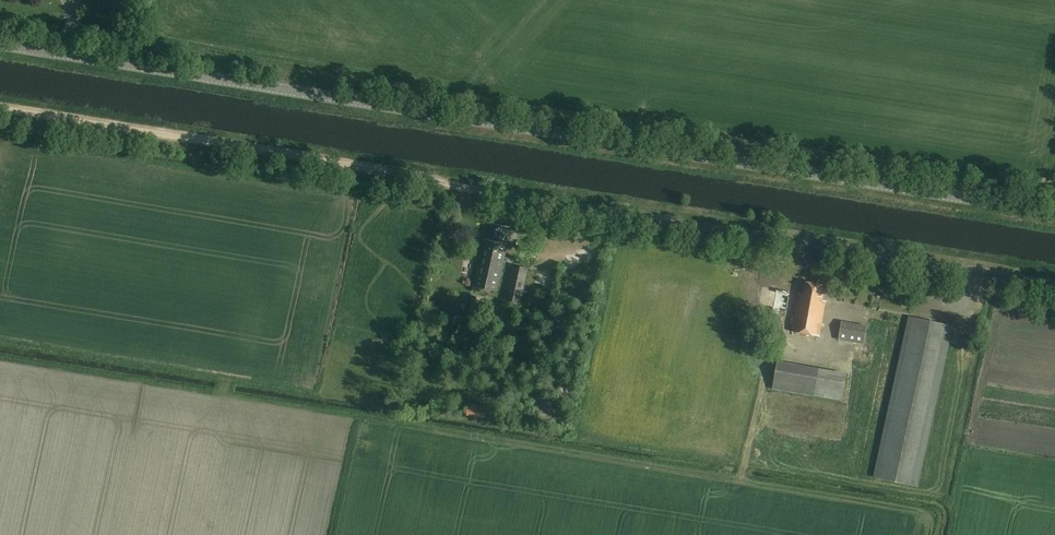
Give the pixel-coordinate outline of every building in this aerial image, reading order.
[(654,220),(653,228),(662,229),(663,221),(654,220)] [(505,243),(509,227),(492,223),(488,239),(486,239),(475,286),(497,291),(508,244),(505,243)] [(521,304),(529,268),(514,265),(506,300),(521,304)] [(823,300),(825,292),(823,291),(824,285),(805,281),(803,294),(798,293),(792,331),(820,336),(826,301),(823,300)] [(532,306),(536,291),(531,289),(527,305),(532,306)] [(786,317),(791,292),(780,290),(775,315),(786,317)] [(919,486),(954,326),(909,316),(874,477),(919,486)] [(865,344),(868,326),(842,321),(839,340),(865,344)] [(773,398),(844,407),(847,383),(787,375),(786,381),(775,379),(773,398)]
